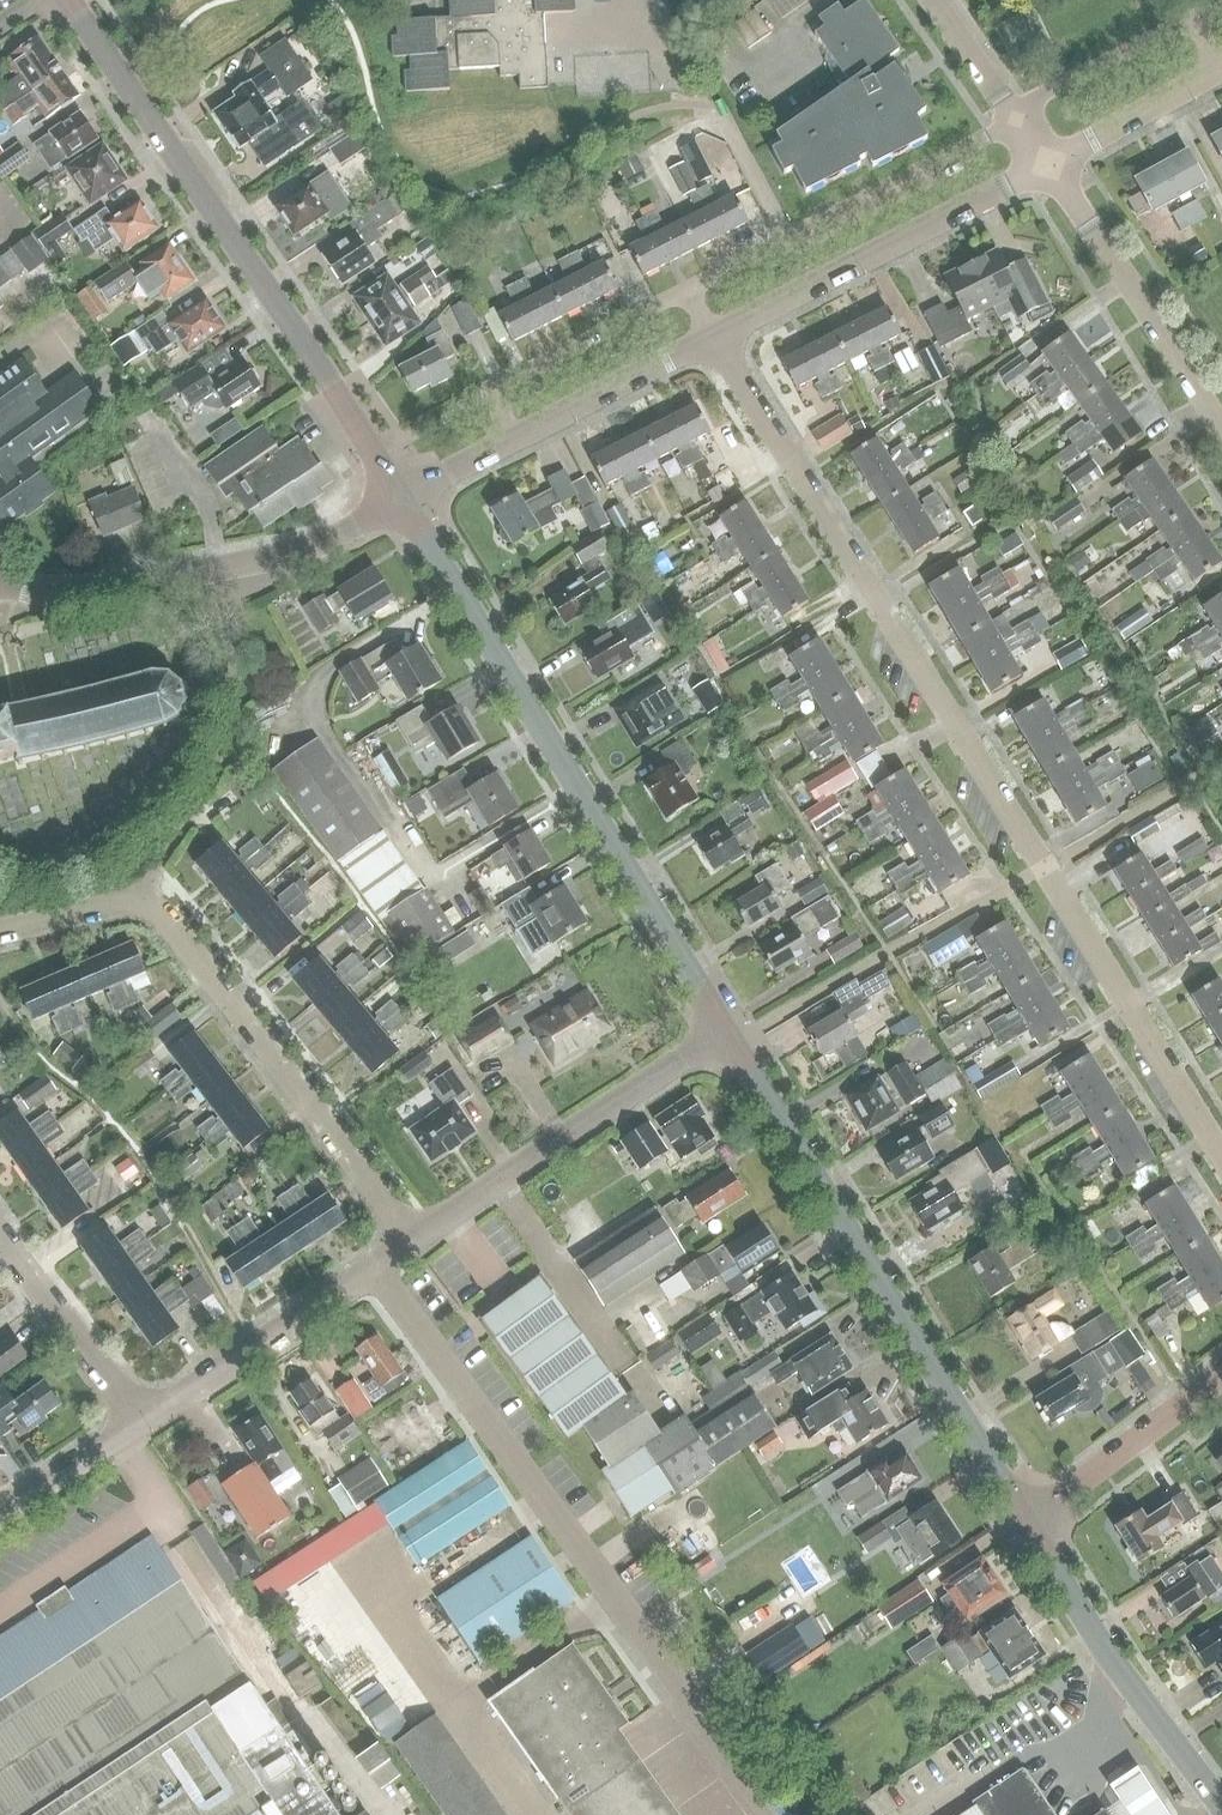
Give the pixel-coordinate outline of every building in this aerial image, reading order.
[(451,18),(397,21),(398,36),(392,37),(393,58),(410,57),(411,71),(404,71),(406,92),(415,92),(449,90),(448,70),(498,67),(499,77),(518,76),(519,89),(547,88),(547,85),(543,14),(573,12),(573,0),(450,0),(451,18)] [(687,1),(692,9),(706,0),(688,0),(687,1)] [(781,18),(804,3),(801,0),(769,0),(781,18)] [(891,67),(886,60),(898,51),(863,0),(843,14),(837,5),(817,18),(823,27),(813,34),(847,84),(842,88),(841,89),(783,128),(773,135),(777,140),(780,145),(771,151),(783,174),(792,169),(805,193),(860,165),(858,161),(866,157),(871,167),(927,139),(916,118),(925,111),(894,66),(891,67)] [(759,41),(770,33),(754,10),(743,18),(759,41)] [(748,48),(759,41),(743,18),(732,25),(748,48)] [(4,112),(62,73),(38,38),(6,60),(18,78),(10,83),(7,90),(0,95),(0,106),(4,112)] [(249,82),(233,93),(236,99),(214,114),(237,149),(248,142),(264,166),(319,129),(301,102),(274,120),(261,100),(279,87),(286,97),(311,80),(284,40),(259,57),(268,71),(249,83),(249,82)] [(25,114),(37,106),(46,119),(78,97),(62,73),(4,112),(14,126),(27,117),(25,114)] [(49,170),(96,138),(80,113),(50,133),(50,134),(33,145),(49,170)] [(1212,139),(1221,158),(1221,133),(1212,139)] [(353,142),(349,137),(328,151),(339,167),(368,148),(360,137),(353,142)] [(694,142),(680,149),(697,183),(711,176),(694,142)] [(0,156),(0,179),(28,160),(17,144),(0,156)] [(91,205),(105,196),(104,194),(124,180),(101,147),(66,170),(76,186),(77,185),(91,205)] [(1178,198),(1203,184),(1186,153),(1161,166),(1178,198)] [(635,155),(616,164),(624,181),(643,171),(635,155)] [(682,197),(697,190),(683,162),(669,170),(682,197)] [(612,165),(595,174),(600,184),(617,175),(612,165)] [(1152,212),(1178,198),(1161,166),(1135,180),(1152,212)] [(345,201),(327,173),(292,195),(293,197),(277,208),(294,233),(325,213),(326,214),(345,201)] [(710,201),(715,199),(708,185),(698,190),(721,236),(747,222),(734,196),(713,206),(710,201)] [(743,206),(757,204),(754,186),(740,189),(743,206)] [(695,249),(721,236),(698,190),(688,195),(695,209),(699,207),(702,212),(681,223),(695,249)] [(396,193),(385,200),(396,217),(408,209),(409,208),(399,192),(396,193)] [(354,233),(343,240),(345,242),(323,257),(340,283),(374,261),(365,249),(381,238),(376,230),(395,218),(384,201),(349,224),(354,233)] [(1196,201),(1184,207),(1194,225),(1206,219),(1196,201)] [(113,221),(105,208),(86,221),(72,230),(81,243),(86,239),(94,252),(115,238),(123,250),(156,228),(153,225),(155,224),(148,213),(146,214),(139,203),(113,221)] [(1181,232),(1194,225),(1184,207),(1171,215),(1181,232)] [(669,262),(695,249),(681,223),(661,233),(658,228),(663,225),(656,212),(646,217),(669,262)] [(71,229),(62,215),(34,234),(43,248),(71,229)] [(646,217),(636,222),(642,235),(647,233),(649,238),(629,249),(642,276),(669,262),(646,217)] [(31,235),(11,250),(28,274),(48,259),(31,235)] [(427,238),(414,247),(424,262),(437,254),(427,238)] [(67,256),(56,240),(45,247),(56,264),(67,256)] [(1188,249),(1195,263),(1206,257),(1199,243),(1188,249)] [(142,265),(144,267),(133,274),(124,262),(94,282),(107,302),(137,283),(148,300),(161,292),(165,298),(191,281),(189,278),(190,277),(182,265),(181,266),(168,247),(142,265)] [(24,271),(9,251),(0,258),(0,288),(24,271)] [(617,289),(603,262),(582,273),(579,268),(584,265),(577,252),(569,256),(590,302),(617,289)] [(1050,313),(1029,272),(1022,256),(1004,265),(997,252),(971,265),(997,317),(1011,310),(1016,320),(1028,314),(1032,322),(1050,313)] [(565,315),(590,302),(569,256),(557,262),(564,276),(568,273),(571,279),(552,288),(565,315)] [(971,265),(945,278),(960,307),(946,313),(942,304),(922,313),(940,347),(967,334),(962,323),(978,315),(976,312),(991,305),(997,317),(971,265)] [(435,277),(428,267),(394,289),(386,276),(354,298),(370,321),(435,277)] [(435,277),(370,321),(385,345),(418,323),(409,310),(454,280),(447,269),(435,277)] [(525,278),(513,284),(535,330),(565,315),(552,288),(530,299),(527,294),(532,292),(525,278)] [(516,300),(519,305),(498,316),(512,342),(535,330),(513,284),(505,288),(512,302),(516,300)] [(80,295),(96,318),(109,309),(92,286),(80,295)] [(465,336),(480,329),(467,300),(451,308),(465,336)] [(179,319),(178,317),(169,323),(162,312),(133,331),(148,352),(152,350),(155,355),(179,339),(187,352),(222,328),(219,324),(220,322),(215,315),(213,314),(205,302),(179,319)] [(879,345),(900,335),(887,308),(862,321),(885,366),(893,362),(886,348),(882,351),(879,345)] [(422,334),(425,340),(431,352),(400,369),(412,393),(429,384),(430,388),(451,378),(442,361),(454,355),(435,319),(422,334)] [(862,321),(833,335),(846,362),(868,351),(871,356),(866,359),(873,372),(885,366),(862,321)] [(1030,384),(1038,395),(1088,360),(1069,334),(1041,354),(1054,373),(1049,376),(1047,373),(1030,384)] [(110,346),(123,366),(140,355),(127,335),(110,346)] [(830,377),(827,372),(846,362),(833,335),(808,348),(831,394),(841,389),(834,375),(830,377)] [(932,385),(948,377),(933,346),(917,354),(932,385)] [(821,399),(831,394),(808,348),(782,362),(795,388),(816,378),(819,383),(814,385),(821,399)] [(1005,385),(1029,368),(1020,355),(996,372),(1005,385)] [(178,393),(189,410),(215,394),(224,408),(229,405),(230,407),(240,400),(239,399),(256,387),(258,389),(263,385),(252,369),(250,370),(243,360),(220,376),(218,373),(208,381),(199,367),(201,366),(199,365),(171,383),(178,393)] [(1088,360),(1038,395),(1045,405),(1062,393),(1059,390),(1064,386),(1077,405),(1105,384),(1088,360)] [(41,504),(39,501),(50,493),(51,492),(27,459),(97,409),(73,375),(45,395),(22,362),(0,378),(0,520),(4,526),(24,512),(26,514),(41,504)] [(171,383),(153,395),(160,405),(178,393),(171,383)] [(1123,408),(1105,384),(1077,405),(1089,422),(1085,426),(1082,422),(1066,434),(1073,444),(1123,408)] [(691,448),(688,443),(709,433),(695,406),(669,419),(693,464),(702,460),(695,446),(691,448)] [(1112,454),(1141,434),(1123,408),(1073,444),(1081,454),(1102,439),(1112,454)] [(823,452),(852,433),(840,414),(811,433),(823,452)] [(221,442),(245,429),(239,416),(214,429),(221,442)] [(853,434),(864,428),(858,416),(847,422),(853,434)] [(682,470),(693,464),(669,419),(644,432),(657,459),(677,449),(679,454),(675,456),(682,470)] [(206,467),(205,468),(218,487),(225,497),(233,491),(248,515),(252,513),(262,527),(294,505),(297,510),(322,493),(317,487),(329,478),(321,466),(318,468),(299,440),(298,441),(300,443),(277,458),(272,451),(277,448),(264,429),(263,429),(264,431),(207,469),(206,467)] [(644,432),(617,446),(640,491),(650,486),(643,473),(639,475),(636,470),(657,459),(644,432)] [(903,443),(890,452),(893,456),(888,459),(875,439),(850,455),(866,480),(909,453),(903,443)] [(627,481),(623,483),(630,496),(640,491),(617,446),(590,459),(604,486),(625,475),(627,481)] [(866,480),(881,505),(907,489),(895,470),(899,467),(902,471),(915,463),(909,453),(866,480)] [(1112,510),(1119,521),(1170,486),(1152,461),(1123,481),(1136,500),(1131,503),(1129,499),(1112,510)] [(1092,463),(1072,476),(1067,480),(1075,493),(1101,475),(1092,463)] [(961,494),(986,478),(977,465),(952,481),(961,494)] [(560,503),(560,504),(576,496),(563,471),(547,479),(552,489),(523,505),(516,494),(491,510),(502,528),(499,533),(499,537),(501,541),(505,543),(511,542),(513,546),(538,530),(538,529),(552,522),(546,510),(560,503)] [(718,486),(706,493),(713,504),(724,497),(718,486)] [(1170,486),(1119,521),(1126,531),(1148,517),(1158,531),(1187,511),(1170,486)] [(103,536),(145,519),(133,489),(107,500),(105,495),(89,502),(103,536)] [(881,505),(897,530),(940,503),(934,493),(921,501),(924,505),(919,508),(907,489),(881,505)] [(1047,517),(1056,530),(1085,512),(1076,498),(1047,517)] [(711,545),(716,553),(717,554),(760,526),(745,502),(719,518),(731,538),(727,541),(724,537),(711,545)] [(584,510),(595,532),(608,524),(597,503),(584,510)] [(938,539),(926,519),(931,516),(933,520),(946,512),(940,503),(897,530),(913,555),(938,539)] [(621,538),(634,531),(620,505),(606,512),(621,538)] [(972,506),(961,513),(971,527),(981,520),(972,506)] [(1204,537),(1187,511),(1158,531),(1170,550),(1166,553),(1163,549),(1146,560),(1153,571),(1204,537)] [(775,551),(760,526),(717,554),(723,564),(736,556),(733,552),(738,549),(750,567),(775,551)] [(609,549),(599,532),(571,548),(581,565),(582,564),(588,575),(576,582),(577,584),(565,592),(566,593),(550,602),(563,623),(580,613),(581,615),(596,606),(588,592),(610,579),(596,556),(609,549)] [(992,546),(999,559),(1020,547),(1013,534),(992,546)] [(1221,562),(1204,537),(1153,571),(1161,581),(1177,570),(1175,566),(1179,563),(1192,582),(1221,562)] [(758,590),(755,586),(742,594),(748,604),(791,577),(775,551),(750,567),(762,587),(758,590)] [(986,589),(1004,579),(997,568),(979,579),(982,584),(986,589)] [(322,597),(304,608),(319,633),(337,621),(333,614),(347,605),(356,620),(391,599),(373,570),(338,591),(339,593),(325,601),(322,597)] [(944,614),(974,596),(958,570),(929,587),(944,614)] [(807,602),(791,577),(748,604),(754,613),(767,605),(764,601),(769,598),(782,618),(807,602)] [(986,589),(989,595),(992,600),(1010,590),(1004,579),(986,589)] [(989,623),(977,603),(989,595),(986,589),(974,596),(944,614),(960,640),(989,623)] [(1202,608),(1215,627),(1210,630),(1207,627),(1190,637),(1197,648),(1221,633),(1221,596),(1202,608)] [(596,678),(632,656),(628,649),(653,633),(637,605),(597,628),(603,638),(580,651),(596,678)] [(1124,640),(1152,621),(1143,608),(1115,627),(1124,640)] [(1040,613),(1028,621),(1034,631),(1035,632),(1037,635),(1049,628),(1040,613)] [(1017,642),(1010,630),(1002,615),(989,623),(960,640),(975,666),(1017,642)] [(1028,621),(1010,630),(1017,642),(1035,632),(1034,631),(1028,621)] [(1037,635),(1035,632),(1017,642),(1023,653),(1041,643),(1037,635)] [(1197,648),(1204,659),(1221,648),(1218,644),(1221,642),(1221,633),(1197,648)] [(702,644),(719,674),(729,668),(719,651),(724,648),(717,635),(711,638),(702,644)] [(1190,637),(1178,646),(1184,656),(1197,648),(1190,637)] [(1061,670),(1088,655),(1079,639),(1052,654),(1061,670)] [(834,667),(819,640),(789,658),(805,684),(834,667)] [(975,666),(991,693),(1020,676),(1011,660),(1023,653),(1017,642),(975,666)] [(440,681),(419,646),(393,661),(384,646),(340,673),(357,702),(377,689),(375,684),(391,675),(407,701),(440,681)] [(811,694),(821,710),(850,693),(834,667),(805,684),(793,692),(799,702),(811,694)] [(169,677),(171,672),(168,671),(166,675),(152,674),(21,707),(4,711),(6,718),(0,720),(0,760),(16,756),(18,766),(21,765),(20,760),(40,756),(41,761),(44,760),(43,755),(62,750),(63,755),(66,754),(65,750),(84,745),(85,750),(88,749),(86,744),(104,740),(106,745),(108,744),(107,739),(125,735),(126,740),(129,739),(128,734),(144,730),(145,735),(148,734),(147,729),(162,725),(164,730),(167,729),(165,724),(176,718),(180,721),(183,718),(179,715),(183,703),(188,704),(189,700),(184,700),(180,688),(185,685),(183,682),(178,685),(169,677)] [(708,680),(692,690),(697,699),(707,714),(722,705),(723,704),(714,690),(708,680)] [(769,691),(776,702),(793,692),(788,682),(787,681),(769,691)] [(663,729),(662,727),(666,724),(665,723),(679,715),(661,685),(643,695),(642,694),(615,710),(636,745),(663,729)] [(782,713),(800,703),(799,702),(793,692),(776,702),(782,713)] [(866,719),(850,693),(821,710),(831,726),(818,733),(825,744),(866,719)] [(1070,720),(1088,710),(1082,699),(1064,710),(1070,720)] [(1052,717),(1043,701),(1013,718),(1029,745),(1070,720),(1064,710),(1052,717)] [(477,742),(457,708),(431,724),(421,707),(396,722),(415,755),(435,742),(447,761),(477,742)] [(1070,720),(1074,727),(1077,732),(1095,721),(1088,710),(1070,720)] [(1205,716),(1189,727),(1199,743),(1215,732),(1205,716)] [(843,747),(853,763),(882,745),(866,719),(825,744),(830,754),(843,747)] [(1074,754),(1062,734),(1074,727),(1070,720),(1029,745),(1044,771),(1074,754)] [(800,744),(807,754),(825,744),(818,733),(800,744)] [(423,891),(382,832),(316,739),(273,770),(338,863),(338,862),(382,922),(383,921),(390,932),(397,928),(416,957),(454,932),(425,890),(423,891)] [(660,752),(669,766),(642,783),(654,801),(655,800),(667,819),(696,801),(682,778),(690,773),(688,770),(696,764),(681,740),(660,752)] [(830,754),(825,744),(807,754),(814,765),(831,755),(830,754)] [(388,751),(374,760),(381,771),(394,763),(388,751)] [(1095,762),(1102,774),(1120,764),(1119,762),(1113,751),(1095,762)] [(1044,771),(1060,798),(1102,774),(1095,762),(1082,769),(1074,754),(1044,771)] [(846,760),(813,780),(824,799),(858,779),(846,760)] [(1162,779),(1151,762),(1126,776),(1136,794),(1162,779)] [(1125,774),(1120,764),(1102,774),(1108,784),(1125,774)] [(473,801),(488,826),(517,809),(497,775),(475,788),(463,769),(427,790),(444,818),(473,801)] [(904,771),(875,789),(887,810),(875,817),(879,822),(891,815),(920,797),(904,771)] [(1060,798),(1075,824),(1104,807),(1095,791),(1108,784),(1102,774),(1060,798)] [(741,800),(751,816),(768,805),(758,789),(741,800)] [(417,796),(405,804),(413,816),(425,809),(417,796)] [(803,814),(815,831),(844,813),(833,796),(803,814)] [(920,797),(891,815),(907,841),(936,824),(920,797)] [(872,812),(854,822),(861,833),(879,822),(875,817),(872,812)] [(752,826),(745,815),(697,845),(712,869),(728,860),(730,864),(743,856),(732,838),(752,826)] [(1134,845),(1160,830),(1152,817),(1126,832),(1134,845)] [(861,833),(868,844),(886,834),(879,822),(861,833)] [(952,850),(936,824),(907,841),(919,862),(922,867),(952,850)] [(490,857),(498,871),(506,866),(516,883),(523,879),(549,863),(530,832),(504,848),(504,849),(490,857)] [(1204,838),(1182,851),(1187,860),(1209,846),(1204,838)] [(236,860),(233,856),(221,842),(195,865),(215,889),(262,848),(254,839),(238,852),(241,855),(236,860)] [(803,855),(795,842),(784,849),(792,861),(803,855)] [(215,889),(235,913),(261,889),(247,872),(252,869),(254,872),(270,858),(262,848),(215,889)] [(929,878),(938,894),(968,876),(952,850),(922,867),(910,874),(917,886),(929,878)] [(1128,896),(1156,878),(1158,881),(1175,870),(1170,861),(1152,872),(1141,854),(1113,871),(1128,896)] [(892,885),(910,874),(907,869),(904,863),(885,874),(892,885)] [(789,886),(776,864),(754,877),(761,888),(733,904),(747,927),(780,907),(773,896),(789,886)] [(899,896),(917,886),(910,874),(892,885),(899,896)] [(795,892),(804,906),(827,892),(818,878),(795,892)] [(1190,894),(1184,885),(1167,896),(1158,881),(1156,878),(1128,896),(1143,920),(1171,903),(1172,905),(1190,894)] [(1203,912),(1221,900),(1221,882),(1195,898),(1203,912)] [(275,906),(272,903),(261,889),(235,913),(253,935),(301,896),(293,885),(277,898),(280,901),(275,906)] [(528,888),(500,905),(516,932),(532,957),(553,944),(586,923),(585,922),(584,923),(564,889),(565,889),(564,887),(535,905),(526,891),(529,889),(528,888)] [(481,916),(493,909),(480,888),(468,895),(481,916)] [(309,905),(301,896),(253,935),(274,959),(301,936),(287,920),(292,916),(294,918),(309,905)] [(803,939),(840,917),(828,896),(790,918),(795,926),(759,947),(768,962),(766,963),(771,971),(773,970),(775,973),(795,961),(797,964),(812,955),(803,939)] [(1182,920),(1172,905),(1171,903),(1143,920),(1159,945),(1186,927),(1187,929),(1205,918),(1199,909),(1182,920)] [(911,923),(902,908),(877,923),(886,938),(911,923)] [(340,927),(351,940),(370,924),(359,911),(340,927)] [(1021,949),(1005,923),(976,940),(985,956),(973,963),(980,974),(1021,949)] [(931,962),(964,942),(955,927),(922,947),(931,962)] [(1197,944),(1187,929),(1186,927),(1159,945),(1173,968),(1201,951),(1202,953),(1220,942),(1214,933),(1197,944)] [(825,951),(833,965),(862,947),(854,933),(825,951)] [(448,942),(437,950),(445,963),(457,956),(448,942)] [(144,973),(131,944),(104,956),(116,985),(126,1007),(137,1002),(129,983),(127,984),(125,981),(144,973)] [(385,949),(372,960),(378,968),(392,957),(385,949)] [(1021,949),(980,974),(986,985),(999,978),(1007,993),(1037,976),(1021,949)] [(292,981),(312,1005),(359,965),(351,955),(335,968),(338,972),(333,975),(319,958),(292,981)] [(114,1012),(126,1007),(116,985),(104,956),(76,968),(88,997),(108,988),(109,992),(106,993),(114,1012)] [(962,985),(980,974),(973,963),(955,974),(962,985)] [(312,1005),(332,1028),(358,1005),(345,989),(350,985),(352,987),(368,974),(359,965),(312,1005)] [(76,968),(48,980),(61,1009),(61,1008),(71,1031),(82,1026),(74,1007),(72,1008),(70,1005),(88,997),(76,968)] [(865,1000),(889,986),(881,971),(856,985),(865,1000)] [(969,996),(986,985),(980,974),(962,985),(969,996)] [(1052,1002),(1037,976),(1007,993),(1016,1008),(1004,1015),(1011,1026),(1052,1002)] [(51,1017),(59,1036),(71,1031),(61,1008),(61,1009),(48,980),(20,992),(33,1020),(53,1012),(54,1015),(51,1017)] [(845,1068),(868,1054),(849,1023),(867,1012),(860,1000),(864,998),(856,985),(854,980),(831,993),(842,1011),(807,1032),(822,1057),(834,1050),(845,1068)] [(1206,1021),(1221,1012),(1221,986),(1218,980),(1191,997),(1206,1021)] [(554,1065),(583,1048),(581,1044),(607,1028),(586,993),(531,1026),(554,1065)] [(503,1004),(510,1016),(525,1008),(518,996),(503,1004)] [(372,1022),(370,1019),(358,1005),(332,1028),(351,1051),(398,1011),(390,1001),(375,1015),(377,1018),(372,1022)] [(1011,1026),(1017,1037),(1029,1030),(1039,1046),(1068,1028),(1052,1002),(1011,1026)] [(151,1017),(142,1024),(153,1038),(180,1018),(170,1003),(151,1017)] [(142,1006),(133,1012),(142,1024),(151,1017),(142,1006)] [(407,1021),(398,1011),(351,1051),(371,1075),(398,1052),(384,1035),(388,1031),(391,1034),(407,1021)] [(435,1039),(454,1026),(445,1012),(425,1026),(435,1039)] [(1206,1021),(1221,1045),(1221,1012),(1206,1021)] [(913,1014),(900,1022),(909,1035),(921,1027),(913,1014)] [(993,1037),(1011,1026),(1004,1015),(986,1026),(993,1037)] [(459,1039),(474,1064),(511,1042),(496,1017),(459,1039)] [(1008,1043),(1017,1037),(1011,1026),(993,1037),(999,1048),(1008,1043)] [(194,1034),(169,1053),(182,1071),(178,1074),(176,1071),(161,1083),(167,1091),(211,1057),(194,1034)] [(72,1070),(82,1057),(62,1043),(52,1055),(72,1070)] [(130,1066),(139,1079),(159,1064),(148,1051),(130,1066)] [(412,1060),(422,1073),(432,1065),(422,1052),(412,1060)] [(72,1070),(70,1074),(77,1079),(89,1069),(83,1056),(82,1057),(72,1070)] [(1046,1118),(1064,1107),(1105,1082),(1089,1056),(1060,1074),(1072,1094),(1060,1101),(1057,1096),(1039,1107),(1046,1118)] [(232,1084),(211,1057),(167,1091),(176,1102),(191,1091),(189,1088),(193,1085),(207,1102),(232,1084)] [(877,1079),(846,1097),(866,1130),(896,1112),(896,1111),(905,1106),(906,1106),(924,1095),(904,1062),(886,1073),(877,1079)] [(945,1063),(916,1081),(932,1105),(961,1087),(945,1063)] [(976,1063),(964,1070),(971,1084),(984,1077),(976,1063)] [(1017,1077),(1010,1066),(1008,1064),(984,1077),(971,1084),(980,1099),(997,1090),(1017,1077)] [(457,1106),(471,1096),(452,1068),(428,1085),(443,1108),(409,1131),(430,1163),(447,1151),(448,1153),(459,1146),(458,1144),(475,1132),(457,1106)] [(29,1109),(57,1090),(47,1075),(19,1094),(29,1109)] [(1091,1125),(1122,1108),(1105,1082),(1064,1107),(1046,1118),(1053,1130),(1071,1119),(1068,1114),(1080,1107),(1091,1125)] [(251,1108),(232,1084),(207,1102),(219,1118),(215,1121),(212,1117),(197,1129),(206,1141),(251,1108)] [(639,1170),(672,1148),(681,1160),(696,1150),(700,1156),(716,1145),(712,1139),(713,1138),(700,1118),(703,1116),(690,1096),(654,1120),(665,1136),(659,1140),(648,1124),(621,1142),(639,1170)] [(895,1179),(918,1165),(919,1168),(933,1159),(923,1143),(952,1126),(939,1103),(917,1115),(924,1126),(904,1138),(904,1139),(880,1154),(895,1179)] [(213,1150),(232,1135),(243,1149),(267,1130),(251,1108),(206,1141),(213,1150)] [(1071,1159),(1078,1171),(1138,1134),(1122,1108),(1091,1125),(1104,1146),(1092,1153),(1089,1148),(1071,1159)] [(10,1156),(55,1123),(48,1113),(28,1127),(17,1112),(0,1124),(0,1142),(10,1156)] [(10,1156),(26,1179),(52,1161),(42,1147),(62,1133),(55,1123),(10,1156)] [(1154,1160),(1141,1140),(1138,1134),(1078,1171),(1085,1182),(1103,1170),(1100,1166),(1112,1158),(1124,1178),(1154,1160)] [(975,1148),(991,1175),(1010,1164),(994,1137),(975,1148)] [(970,1185),(968,1181),(985,1171),(972,1150),(938,1171),(940,1175),(925,1184),(929,1191),(910,1203),(926,1229),(961,1207),(954,1195),(970,1185)] [(193,1154),(173,1169),(183,1182),(203,1167),(201,1165),(194,1156),(193,1154)] [(128,1159),(115,1168),(125,1182),(137,1173),(128,1159)] [(62,1176),(52,1161),(26,1179),(44,1204),(89,1172),(82,1162),(62,1176)] [(715,1214),(744,1195),(729,1171),(700,1190),(699,1189),(688,1196),(689,1198),(678,1204),(676,1200),(661,1209),(675,1230),(695,1215),(701,1223),(703,1221),(704,1223),(716,1215),(715,1214)] [(62,1229),(87,1211),(77,1196),(96,1182),(89,1172),(44,1204),(62,1229)] [(221,1209),(242,1195),(232,1182),(213,1195),(221,1209)] [(298,1186),(288,1193),(319,1238),(344,1222),(326,1196),(308,1209),(305,1204),(308,1202),(298,1186)] [(1124,1238),(1131,1250),(1190,1212),(1174,1187),(1144,1205),(1157,1225),(1145,1232),(1142,1227),(1124,1238)] [(294,1255),(319,1238),(288,1193),(277,1200),(288,1216),(291,1214),(294,1218),(290,1220),(276,1230),(294,1255)] [(159,1205),(146,1214),(158,1231),(171,1222),(159,1205)] [(606,1305),(681,1255),(652,1211),(576,1260),(606,1305)] [(1164,1238),(1176,1258),(1206,1240),(1190,1212),(1131,1250),(1138,1261),(1156,1250),(1153,1245),(1164,1238)] [(268,1272),(294,1255),(276,1230),(259,1241),(256,1236),(258,1235),(248,1219),(237,1226),(268,1272)] [(244,1251),(240,1253),(226,1263),(244,1288),(268,1272),(237,1226),(227,1233),(237,1249),(241,1246),(244,1251)] [(777,1251),(761,1226),(726,1248),(724,1245),(707,1256),(706,1255),(681,1272),(694,1291),(719,1275),(719,1274),(735,1264),(741,1274),(777,1251)] [(82,1249),(100,1274),(145,1241),(138,1232),(119,1246),(108,1230),(82,1249)] [(998,1255),(992,1247),(968,1261),(990,1298),(1014,1283),(1007,1271),(1033,1256),(1020,1234),(1005,1242),(1009,1249),(998,1255)] [(1162,1302),(1221,1266),(1221,1265),(1206,1240),(1176,1258),(1188,1277),(1177,1284),(1174,1279),(1155,1290),(1162,1302)] [(100,1274),(117,1298),(143,1281),(133,1266),(153,1252),(145,1241),(100,1274)] [(1184,1297),(1196,1290),(1208,1310),(1221,1301),(1221,1266),(1162,1302),(1169,1313),(1188,1302),(1184,1297)] [(741,1307),(740,1306),(724,1317),(740,1341),(756,1331),(753,1326),(774,1312),(785,1330),(799,1322),(802,1327),(824,1313),(811,1293),(806,1296),(791,1273),(762,1292),(762,1293),(749,1301),(750,1301),(741,1307)] [(212,1294),(199,1276),(180,1291),(135,1323),(152,1348),(177,1330),(167,1314),(186,1301),(191,1309),(212,1294)] [(639,1510),(671,1490),(673,1494),(714,1467),(715,1467),(743,1449),(775,1428),(753,1395),(694,1434),(683,1417),(658,1433),(632,1393),(625,1397),(613,1380),(539,1278),(534,1282),(481,1321),(541,1403),(567,1438),(582,1427),(608,1466),(600,1472),(603,1476),(611,1490),(629,1517),(639,1510)] [(152,1294),(143,1281),(117,1298),(135,1323),(180,1291),(172,1280),(152,1294)] [(1047,1327),(1041,1316),(1060,1304),(1053,1293),(1034,1305),(1033,1304),(1009,1319),(1033,1358),(1073,1333),(1070,1328),(1061,1324),(1051,1324),(1047,1327)] [(1106,1339),(1120,1331),(1108,1311),(1095,1319),(1106,1339)] [(706,1316),(678,1335),(689,1352),(718,1333),(706,1316)] [(1140,1357),(1123,1332),(1108,1343),(1125,1368),(1140,1357)] [(26,1356),(11,1335),(0,1344),(0,1376),(26,1356)] [(797,1372),(811,1394),(852,1369),(830,1335),(769,1373),(776,1385),(797,1372)] [(366,1366),(374,1378),(362,1386),(374,1402),(407,1379),(388,1352),(386,1353),(375,1337),(357,1349),(368,1365),(366,1366)] [(653,1371),(679,1354),(671,1341),(645,1358),(653,1371)] [(781,1364),(773,1352),(739,1373),(747,1386),(781,1364)] [(1100,1402),(1102,1397),(1102,1392),(1097,1383),(1107,1377),(1092,1352),(1054,1376),(1059,1385),(1035,1400),(1050,1424),(1073,1410),(1078,1412),(1083,1412),(1088,1411),(1093,1409),(1097,1406),(1100,1402)] [(727,1381),(720,1370),(706,1379),(713,1390),(727,1381)] [(333,1391),(353,1421),(372,1409),(352,1379),(333,1391)] [(309,1427),(319,1421),(325,1430),(322,1432),(334,1450),(359,1434),(353,1426),(346,1416),(339,1421),(333,1412),(333,1411),(323,1396),(321,1398),(310,1380),(290,1394),(301,1411),(299,1412),(309,1427)] [(16,1417),(27,1433),(46,1419),(44,1416),(59,1405),(43,1383),(14,1404),(1,1386),(0,1387),(0,1438),(11,1431),(6,1424),(16,1417)] [(865,1391),(855,1397),(848,1385),(796,1418),(809,1439),(830,1425),(835,1434),(846,1427),(856,1444),(887,1425),(865,1391)] [(268,1484),(293,1468),(282,1451),(283,1451),(260,1416),(255,1419),(254,1417),(244,1423),(245,1425),(234,1432),(254,1463),(221,1485),(256,1539),(289,1517),(268,1484)] [(755,1444),(760,1454),(778,1442),(773,1433),(755,1444)] [(375,1501),(374,1502),(416,1566),(507,1507),(508,1507),(509,1506),(466,1441),(465,1442),(395,1488),(375,1501)] [(921,1480),(905,1454),(888,1465),(885,1460),(836,1491),(845,1506),(851,1502),(861,1518),(921,1480)] [(387,1486),(369,1458),(337,1478),(354,1507),(387,1486)] [(204,1475),(186,1487),(202,1511),(220,1499),(204,1475)] [(1140,1512),(1114,1528),(1137,1563),(1162,1548),(1156,1538),(1180,1523),(1182,1525),(1196,1516),(1182,1494),(1167,1503),(1169,1505),(1145,1520),(1140,1512)] [(1221,1502),(1207,1511),(1221,1533),(1221,1503),(1221,1502)] [(918,1565),(934,1554),(935,1555),(958,1540),(934,1503),(911,1518),(911,1519),(895,1529),(918,1565)] [(891,1538),(880,1522),(856,1537),(866,1554),(891,1538)] [(200,1526),(192,1532),(231,1592),(240,1586),(200,1526)] [(530,1537),(437,1598),(480,1662),(572,1602),(530,1537)] [(301,1761),(312,1754),(295,1729),(285,1736),(250,1685),(251,1685),(163,1553),(154,1540),(70,1596),(64,1587),(66,1595),(43,1610),(35,1606),(41,1615),(0,1642),(0,1814),(337,1814),(301,1761)] [(259,1564),(244,1542),(226,1554),(241,1576),(259,1564)] [(1198,1564),(1210,1583),(1216,1592),(1221,1588),(1221,1574),(1210,1556),(1198,1564)] [(980,1560),(943,1585),(949,1593),(942,1598),(941,1603),(946,1610),(951,1611),(958,1606),(966,1618),(1003,1593),(980,1560)] [(693,1566),(700,1577),(708,1572),(700,1561),(693,1566)] [(1196,1562),(1185,1569),(1190,1577),(1159,1597),(1173,1618),(1203,1599),(1204,1600),(1216,1592),(1210,1583),(1198,1564),(1196,1562)] [(918,1581),(878,1608),(891,1628),(903,1620),(901,1616),(928,1597),(918,1581)] [(969,1640),(964,1632),(940,1648),(957,1672),(981,1656),(980,1655),(988,1649),(1008,1679),(1045,1655),(1014,1609),(978,1633),(978,1634),(969,1640)] [(1208,1628),(1209,1630),(1190,1643),(1206,1667),(1213,1663),(1221,1675),(1221,1618),(1208,1628)] [(791,1624),(746,1654),(763,1680),(809,1651),(793,1627),(791,1624)] [(328,1661),(338,1676),(364,1659),(354,1644),(328,1661)] [(572,1644),(503,1693),(489,1703),(568,1814),(678,1814),(618,1731),(628,1724),(572,1644)] [(293,1649),(275,1660),(286,1677),(284,1678),(298,1699),(320,1684),(306,1663),(304,1665),(293,1649)] [(395,1744),(445,1814),(503,1814),(434,1716),(395,1744)] [(380,1790),(400,1775),(376,1745),(356,1760),(369,1777),(370,1777),(380,1790)] [(1110,1785),(1130,1814),(1167,1814),(1136,1768),(1110,1785)] [(1021,1769),(971,1802),(971,1803),(972,1803),(974,1806),(961,1814),(1052,1814),(1021,1769)] [(1088,1814),(1106,1814),(1100,1807),(1088,1814)]
